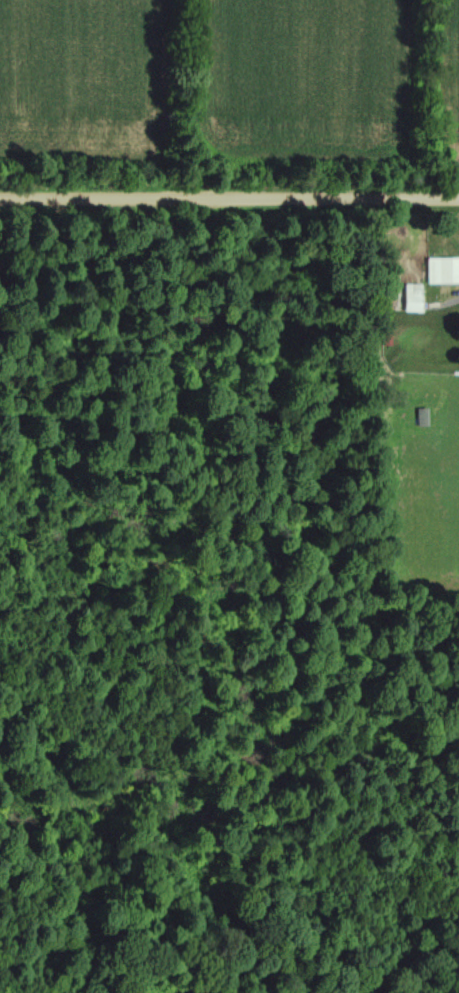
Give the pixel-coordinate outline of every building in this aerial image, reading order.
[(424,284),(456,284),(456,258),(424,258),(424,284)]
